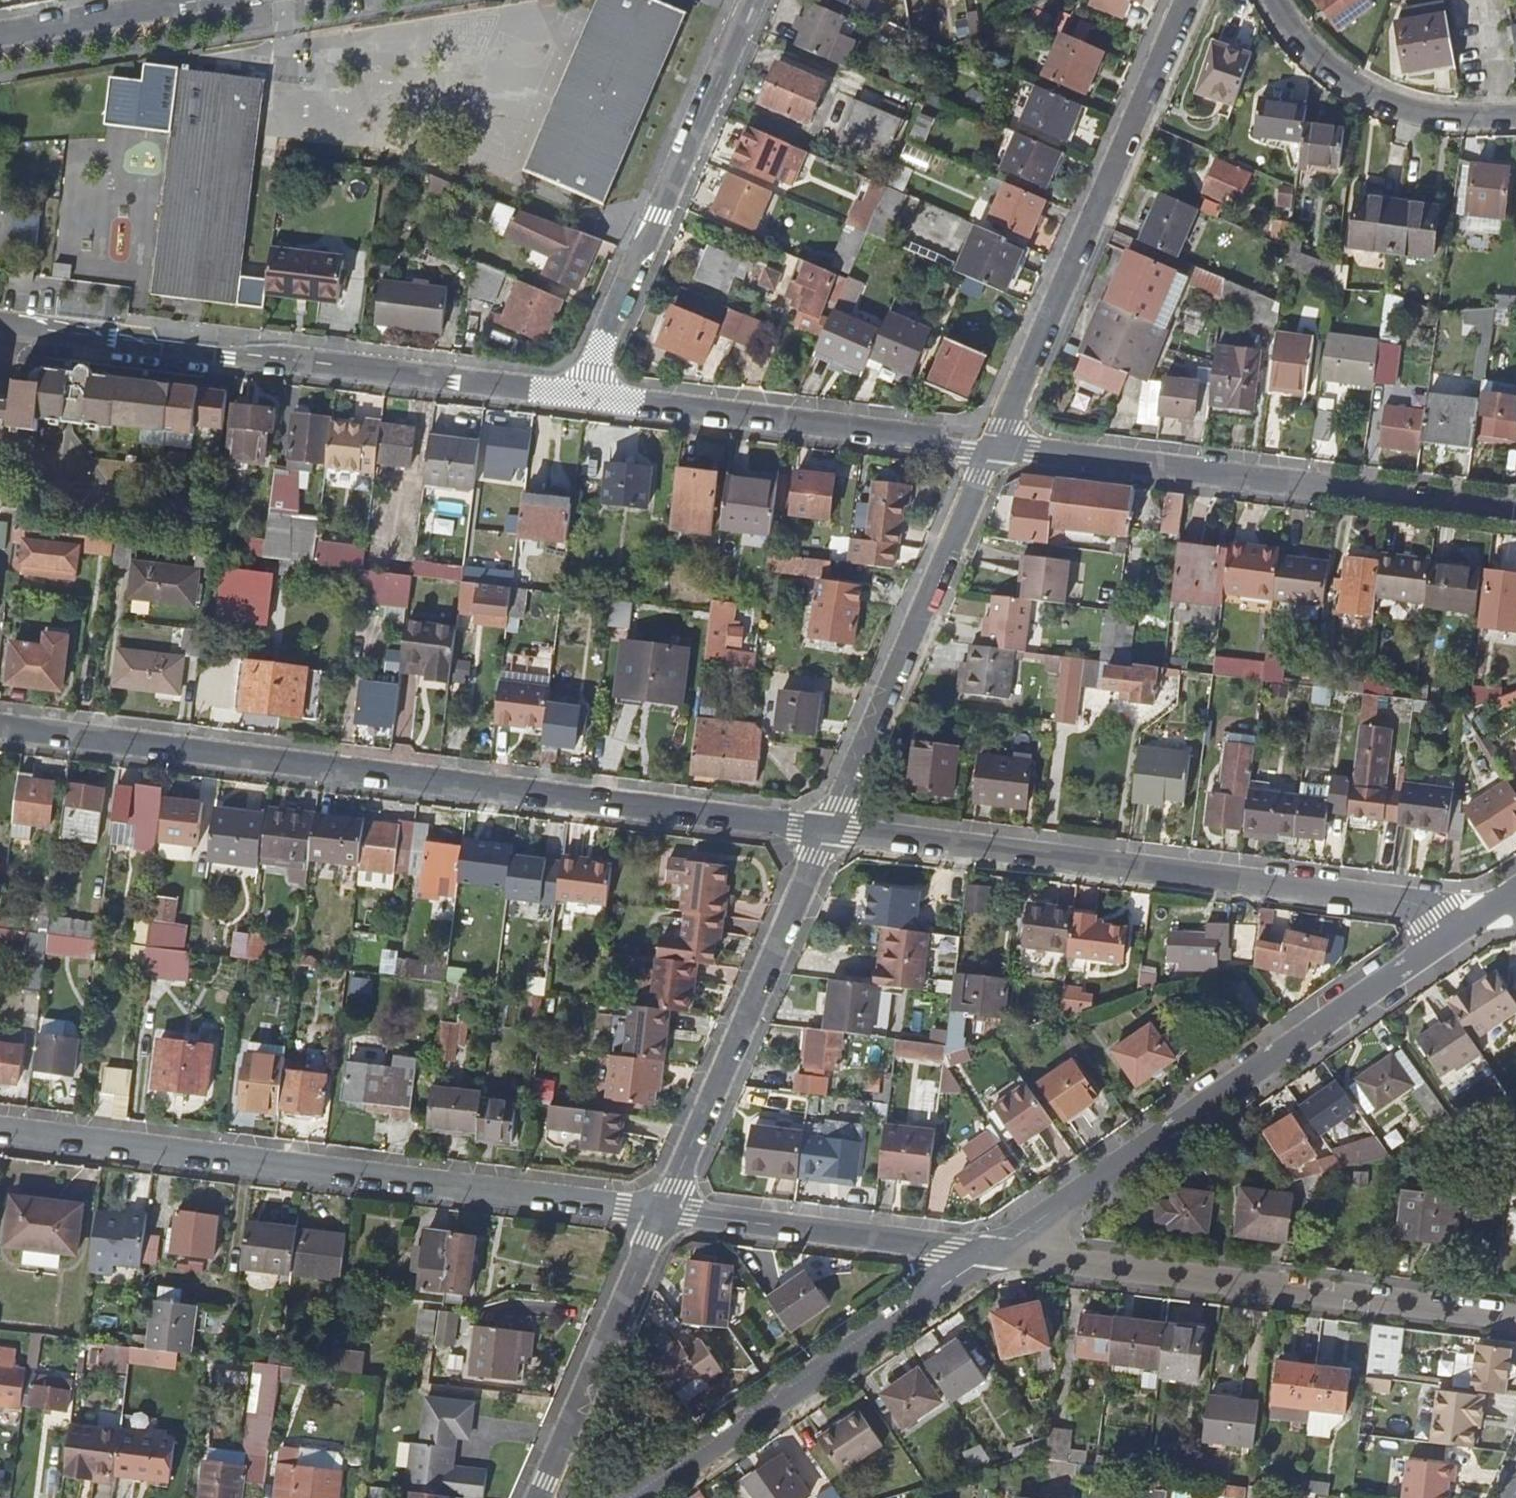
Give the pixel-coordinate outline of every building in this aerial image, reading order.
[(527,169),(601,202),(687,12),(660,0),(602,0),(527,169)] [(1143,0),(1091,0),(1089,5),(1123,18),(1130,1),(1141,5),(1143,0)] [(1339,30),(1373,5),(1369,0),(1318,0),(1339,30)] [(1445,0),(1438,2),(1440,15),(1447,14),(1445,0)] [(809,2),(791,44),(826,58),(836,35),(844,17),(809,2)] [(1422,65),(1455,58),(1447,14),(1440,15),(1438,2),(1408,7),(1398,23),(1406,70),(1423,67),(1422,65)] [(916,10),(916,25),(939,26),(939,11),(916,10)] [(965,34),(971,32),(968,14),(961,15),(965,34)] [(1084,94),(1102,52),(1059,32),(1042,76),(1084,94)] [(852,42),(836,35),(826,58),(842,65),(852,42)] [(1201,88),(1236,103),(1254,58),(1220,44),(1201,88)] [(825,84),(778,63),(761,103),(809,123),(825,84)] [(266,79),(182,68),(153,294),(236,305),(266,79)] [(1066,138),(1082,105),(1037,86),(1024,119),(1066,138)] [(905,107),(863,89),(858,100),(855,100),(844,126),(846,128),(841,142),(882,159),(888,146),(891,147),(903,120),(900,118),(905,107)] [(1255,136),(1302,142),(1305,127),(1307,108),(1260,101),(1255,136)] [(773,178),(788,143),(749,126),(734,161),(773,178)] [(1344,133),(1305,127),(1302,142),(1300,164),(1340,169),(1344,133)] [(1043,182),(1058,149),(1015,130),(1001,164),(1043,182)] [(299,162),(299,156),(282,153),(281,161),(299,162)] [(1202,191),(1221,199),(1225,190),(1239,197),(1249,173),(1216,159),(1202,191)] [(1509,171),(1459,166),(1452,213),(1470,216),(1503,219),(1509,171)] [(443,191),(445,177),(432,172),(430,190),(443,191)] [(756,228),(772,191),(730,173),(714,210),(756,228)] [(1031,235),(1046,198),(1006,181),(991,218),(1031,235)] [(883,239),(903,192),(888,186),(868,232),(883,239)] [(1235,206),(1239,197),(1225,190),(1221,199),(1235,206)] [(1164,193),(1143,241),(1178,257),(1198,209),(1164,193)] [(43,198),(17,195),(9,251),(35,255),(43,198)] [(1352,248),(1393,254),(1401,205),(1360,198),(1352,248)] [(1441,211),(1401,205),(1393,254),(1433,259),(1441,211)] [(576,288),(598,237),(587,233),(514,206),(507,227),(556,249),(546,275),(576,288)] [(1501,234),(1503,219),(1470,216),(1468,230),(1501,234)] [(833,261),(852,269),(868,232),(849,224),(833,261)] [(1005,291),(1025,244),(982,226),(961,272),(968,275),(997,288),(1005,291)] [(744,260),(712,246),(697,281),(729,294),(744,260)] [(343,256),(271,247),(266,286),(338,296),(343,256)] [(1130,251),(1107,302),(1154,322),(1176,271),(1130,251)] [(390,260),(371,257),(370,267),(389,269),(390,260)] [(494,301),(499,269),(474,257),(469,296),(494,301)] [(815,331),(836,273),(798,258),(786,294),(796,296),(798,293),(806,295),(796,324),(815,331)] [(13,274),(12,282),(31,284),(34,263),(15,260),(13,274)] [(1193,282),(1223,296),(1226,278),(1199,266),(1193,282)] [(990,304),(997,288),(968,275),(961,292),(990,304)] [(561,296),(517,276),(501,313),(489,308),(486,316),(542,341),(561,296)] [(1223,299),(1278,323),(1280,302),(1226,278),(1223,296),(1223,299)] [(447,286),(382,279),(377,321),(409,324),(410,320),(442,324),(447,286)] [(817,349),(865,370),(874,349),(883,328),(848,312),(860,283),(848,279),(817,349)] [(1150,381),(1171,330),(1154,322),(1107,302),(1103,300),(1080,352),(1087,355),(1078,375),(1121,394),(1131,373),(1150,381)] [(670,315),(661,335),(657,345),(674,353),(696,362),(700,364),(716,328),(673,309),(670,315)] [(723,335),(735,340),(738,333),(745,316),(733,310),(723,335)] [(655,333),(661,335),(670,315),(664,312),(655,333)] [(933,330),(890,312),(883,328),(874,349),(873,350),(888,357),(886,361),(914,374),(933,330)] [(762,323),(745,316),(738,333),(735,340),(752,347),(762,323)] [(1314,341),(1276,334),(1268,393),(1307,398),(1314,341)] [(1375,383),(1376,369),(1380,340),(1329,334),(1324,376),(1348,380),(1375,383)] [(987,354),(954,339),(934,385),(959,395),(973,389),(987,354)] [(1376,369),(1375,383),(1397,385),(1400,342),(1380,340),(1376,369)] [(1262,354),(1217,348),(1217,349),(1212,390),(1208,416),(1252,421),(1262,354)] [(845,370),(862,377),(865,370),(817,349),(814,357),(833,365),(832,369),(843,374),(845,370)] [(693,367),(696,362),(674,353),(672,358),(693,367)] [(76,360),(75,370),(85,372),(87,369),(93,370),(94,362),(76,360)] [(910,384),(914,374),(886,361),(882,371),(910,384)] [(43,375),(42,382),(53,383),(55,368),(50,367),(46,371),(43,375)] [(16,379),(13,400),(10,421),(10,426),(36,429),(38,417),(113,427),(113,423),(195,434),(197,427),(224,430),(228,393),(94,376),(92,371),(93,370),(87,369),(85,372),(75,370),(55,368),(53,383),(42,382),(16,379)] [(1212,383),(1165,377),(1162,399),(1160,415),(1208,420),(1208,416),(1212,390),(1212,383)] [(1488,380),(1487,389),(1515,392),(1515,383),(1488,380)] [(1481,394),(1480,401),(1475,434),(1515,439),(1515,433),(1515,398),(1481,394)] [(1473,445),(1475,434),(1480,401),(1427,395),(1425,410),(1421,438),(1473,445)] [(1160,415),(1162,399),(1149,397),(1145,423),(1159,425),(1160,415)] [(236,427),(231,426),(231,431),(228,455),(265,458),(268,427),(274,428),(277,408),(251,406),(252,400),(237,398),(235,421),(237,423),(236,427)] [(0,399),(0,420),(10,421),(13,400),(0,399)] [(1419,453),(1421,438),(1425,410),(1385,405),(1379,448),(1419,453)] [(300,413),(296,449),(320,452),(320,461),(325,461),(330,416),(315,414),(315,409),(313,407),(304,406),(301,408),(301,413),(300,413)] [(1320,439),(1332,439),(1335,410),(1327,410),(1318,408),(1314,437),(1320,439)] [(382,427),(383,419),(367,417),(366,425),(333,421),(327,465),(377,471),(378,463),(382,427)] [(418,431),(382,427),(378,463),(414,467),(418,431)] [(516,466),(529,468),(533,432),(494,427),(488,475),(514,478),(516,466)] [(455,432),(433,429),(432,436),(455,439),(455,432)] [(455,439),(432,436),(426,480),(476,486),(481,442),(455,439)] [(294,458),(320,461),(320,452),(296,449),(294,458)] [(653,467),(611,462),(606,498),(649,504),(653,467)] [(714,469),(680,465),(672,527),(713,532),(719,478),(712,478),(714,469)] [(292,470),(276,468),(268,533),(266,555),(286,558),(309,560),(315,562),(319,533),(302,530),(301,547),(294,546),(287,544),(289,516),(295,516),(296,487),(292,486),(292,470)] [(759,475),(730,471),(729,477),(757,481),(759,475)] [(837,476),(798,471),(793,514),(832,519),(837,476)] [(1030,477),(1026,474),(1025,474),(1005,486),(1001,494),(1018,496),(1013,538),(1061,544),(1063,527),(1130,535),(1136,488),(1094,483),(1057,478),(1051,479),(1030,477)] [(744,530),(773,533),(778,483),(771,483),(771,476),(759,475),(757,481),(729,477),(723,527),(744,530)] [(876,478),(868,539),(897,543),(898,543),(899,544),(905,502),(909,502),(911,483),(876,478)] [(575,496),(526,489),(525,497),(574,504),(575,496)] [(1167,532),(1181,534),(1186,494),(1183,494),(1172,492),(1167,532)] [(574,504),(525,497),(521,534),(570,540),(574,504)] [(294,546),(295,516),(289,516),(287,544),(294,546)] [(79,568),(85,533),(18,525),(16,539),(20,540),(19,553),(41,556),(41,563),(79,568)] [(338,529),(320,527),(319,533),(315,562),(329,563),(331,546),(336,546),(338,529)] [(743,538),(771,543),(773,533),(744,530),(743,538)] [(257,533),(253,554),(266,555),(268,533),(257,533)] [(130,568),(134,539),(117,537),(113,566),(130,568)] [(894,569),(897,543),(868,539),(853,538),(849,563),(894,569)] [(1229,543),(1228,554),(1223,592),(1275,598),(1280,556),(1248,552),(1249,546),(1229,543)] [(200,561),(214,562),(216,549),(202,547),(200,561)] [(1173,598),(1222,604),(1223,592),(1228,554),(1179,548),(1173,598)] [(830,577),(832,560),(770,552),(768,569),(830,577)] [(1380,552),(1379,562),(1375,596),(1426,603),(1430,565),(1431,558),(1380,552)] [(1027,570),(1024,597),(1033,598),(1066,602),(1071,559),(1024,553),(1022,570),(1027,570)] [(1323,604),(1328,561),(1294,557),(1280,556),(1275,598),(1285,599),(1323,604)] [(133,594),(160,598),(164,561),(138,558),(133,594)] [(307,573),(309,560),(286,558),(285,570),(307,573)] [(1375,596),(1379,562),(1346,559),(1340,611),(1373,615),(1375,596)] [(204,566),(164,561),(160,598),(199,603),(204,566)] [(1480,571),(1430,565),(1426,603),(1426,607),(1475,613),(1480,571)] [(277,573),(229,568),(223,617),(271,624),(277,573)] [(407,604),(410,573),(365,568),(361,597),(407,604)] [(1515,632),(1515,576),(1488,572),(1481,627),(1515,632)] [(462,586),(418,580),(416,596),(426,598),(425,609),(446,611),(446,600),(459,601),(462,586)] [(461,609),(510,615),(513,595),(514,586),(479,582),(464,580),(461,609)] [(863,587),(820,582),(812,643),(837,646),(838,640),(855,642),(863,587)] [(535,599),(537,589),(514,586),(513,595),(535,599)] [(1024,597),(996,593),(991,629),(985,628),(983,646),(1017,650),(1026,651),(1033,598),(1024,597)] [(632,626),(635,601),(614,599),(613,599),(610,623),(632,626)] [(732,601),(714,599),(713,610),(709,640),(743,645),(745,627),(729,625),(732,601)] [(1113,662),(1120,609),(1110,608),(1103,661),(1113,662)] [(422,670),(453,674),(459,628),(409,622),(402,673),(420,675),(422,670)] [(51,646),(16,641),(12,679),(63,686),(70,630),(54,627),(51,646)] [(172,646),(184,647),(187,629),(174,627),(172,646)] [(187,629),(184,647),(184,650),(190,651),(190,656),(203,658),(206,629),(187,627),(187,629)] [(674,654),(675,646),(625,640),(617,701),(682,709),(688,656),(674,654)] [(1010,700),(1017,650),(983,646),(974,645),(968,695),(1010,700)] [(689,648),(675,646),(674,654),(688,656),(689,648)] [(117,684),(148,688),(153,651),(122,647),(117,684)] [(758,654),(708,647),(706,662),(757,669),(758,654)] [(187,655),(153,651),(148,688),(183,692),(187,655)] [(1317,653),(1313,687),(1326,688),(1331,689),(1335,655),(1317,653)] [(1062,655),(1059,720),(1082,721),(1084,656),(1062,655)] [(1272,657),(1267,656),(1265,682),(1266,682),(1282,683),(1284,657),(1272,657)] [(238,707),(244,708),(250,660),(244,659),(238,707)] [(325,669),(250,660),(244,708),(319,718),(325,669)] [(1215,660),(1213,675),(1246,679),(1247,664),(1215,660)] [(1133,702),(1156,705),(1158,685),(1135,683),(1137,671),(1110,668),(1107,690),(1134,693),(1133,702)] [(360,717),(396,722),(401,684),(365,679),(360,717)] [(550,687),(502,682),(497,722),(512,724),(513,719),(546,724),(550,687)] [(1362,707),(1363,692),(1331,689),(1326,688),(1326,691),(1316,690),(1315,702),(1362,707)] [(1352,787),(1349,814),(1384,819),(1388,790),(1383,790),(1390,727),(1373,725),(1377,694),(1363,692),(1362,707),(1357,748),(1362,749),(1358,787),(1352,787)] [(821,697),(783,693),(778,731),(815,735),(821,697)] [(1427,700),(1414,699),(1412,713),(1424,714),(1427,700)] [(583,706),(550,702),(545,740),(578,745),(583,706)] [(759,781),(765,734),(757,724),(700,717),(693,765),(715,768),(714,775),(759,781)] [(1233,739),(1257,742),(1259,724),(1235,722),(1233,739)] [(960,748),(917,742),(912,788),(954,793),(960,748)] [(1183,753),(1131,746),(1125,799),(1156,802),(1157,794),(1178,796),(1183,753)] [(1234,827),(1240,828),(1243,797),(1241,797),(1248,764),(1250,764),(1252,749),(1227,746),(1222,795),(1211,794),(1207,824),(1234,827)] [(1033,762),(984,756),(978,801),(1027,807),(1033,762)] [(693,772),(714,775),(715,768),(693,765),(693,772)] [(34,779),(34,774),(35,772),(20,770),(15,819),(52,823),(57,782),(34,779)] [(1299,797),(1295,835),(1325,838),(1329,812),(1347,814),(1351,778),(1332,776),(1329,798),(1300,794),(1299,797)] [(1465,807),(1490,846),(1504,838),(1501,834),(1511,828),(1514,831),(1515,830),(1515,792),(1508,780),(1465,807)] [(107,786),(68,781),(61,836),(100,841),(105,808),(107,786)] [(1403,782),(1402,792),(1399,820),(1398,822),(1449,828),(1451,811),(1454,788),(1403,782)] [(165,790),(119,783),(118,787),(115,809),(115,816),(143,821),(141,844),(157,847),(165,790)] [(118,787),(107,786),(105,808),(115,809),(118,787)] [(1402,792),(1388,790),(1384,819),(1399,820),(1402,792)] [(1295,835),(1299,797),(1249,792),(1245,830),(1295,835)] [(205,801),(167,796),(161,846),(180,848),(181,840),(200,843),(205,801)] [(211,854),(261,860),(261,859),(266,814),(217,808),(211,854)] [(261,859),(311,865),(312,857),(317,815),(267,808),(266,814),(261,859)] [(1451,811),(1449,828),(1447,838),(1462,839),(1464,813),(1451,811)] [(367,818),(317,812),(317,815),(312,857),(361,863),(367,818)] [(402,823),(367,818),(361,863),(410,870),(417,819),(403,818),(402,823)] [(422,892),(458,897),(460,880),(464,846),(450,845),(450,835),(429,832),(427,857),(417,857),(416,870),(425,872),(422,892)] [(464,846),(460,880),(510,886),(513,853),(515,843),(465,837),(464,846)] [(30,842),(10,839),(7,870),(26,872),(30,842)] [(612,865),(590,862),(579,861),(578,854),(564,852),(563,859),(559,897),(608,902),(608,901),(612,865)] [(563,859),(513,853),(510,886),(509,893),(558,899),(559,897),(563,859)] [(668,879),(687,881),(683,910),(688,911),(724,915),(727,916),(729,899),(724,897),(726,885),(728,865),(670,857),(668,879)] [(912,890),(878,886),(877,889),(872,893),(869,892),(865,925),(884,927),(890,928),(915,931),(919,898),(911,898),(912,890)] [(24,915),(22,929),(50,932),(52,916),(54,902),(37,900),(35,916),(24,915)] [(1028,900),(1027,908),(1040,909),(1041,902),(1028,900)] [(1071,906),(1041,902),(1040,909),(1027,908),(1023,943),(1067,949),(1071,906)] [(1270,909),(1261,907),(1257,926),(1257,941),(1271,944),(1274,909),(1270,909)] [(662,936),(659,959),(697,963),(713,965),(716,932),(722,934),(724,915),(688,911),(684,938),(662,936)] [(141,912),(137,943),(149,945),(153,912),(141,912)] [(1091,917),(1072,915),(1067,955),(1120,961),(1124,928),(1091,924),(1091,917)] [(73,919),(52,916),(50,932),(71,935),(73,919)] [(102,922),(78,919),(78,936),(100,938),(102,922)] [(1202,971),(1218,972),(1218,960),(1224,960),(1225,948),(1218,948),(1218,942),(1227,942),(1227,952),(1235,952),(1235,963),(1256,963),(1257,941),(1257,926),(1213,925),(1204,925),(1204,936),(1169,935),(1168,951),(1180,951),(1180,970),(1202,971)] [(884,927),(879,968),(885,968),(890,928),(884,927)] [(879,968),(877,984),(906,987),(921,989),(927,932),(915,931),(890,928),(885,968),(879,968)] [(236,931),(235,956),(262,957),(263,932),(236,931)] [(941,943),(942,934),(933,933),(932,942),(941,943)] [(1258,967),(1306,977),(1308,966),(1315,968),(1316,961),(1337,966),(1342,960),(1346,940),(1329,936),(1328,942),(1288,933),(1285,947),(1271,944),(1257,941),(1256,963),(1254,965),(1258,967)] [(945,935),(939,991),(953,993),(955,973),(959,937),(945,935)] [(130,955),(147,957),(149,945),(137,943),(131,943),(130,955)] [(176,971),(179,949),(149,945),(147,957),(146,967),(176,971)] [(386,967),(398,969),(401,949),(388,947),(386,967)] [(686,1012),(688,992),(690,980),(695,980),(697,963),(659,959),(658,958),(652,1007),(672,1010),(686,1012)] [(411,964),(409,977),(447,982),(449,969),(449,967),(437,965),(437,968),(411,964)] [(470,973),(449,969),(447,982),(468,984),(470,973)] [(951,1010),(1004,1016),(1008,979),(955,973),(953,993),(951,1010)] [(1458,1018),(1472,1040),(1515,1011),(1515,1007),(1494,975),(1449,1005),(1458,1018)] [(358,991),(378,993),(379,978),(360,976),(358,991)] [(870,1035),(876,984),(835,979),(829,1030),(835,1031),(844,1032),(870,1035)] [(1064,1005),(1092,1009),(1095,992),(1067,988),(1064,1005)] [(612,1017),(608,1055),(612,1055),(662,1062),(666,1035),(668,1036),(672,1010),(652,1007),(629,1004),(627,1018),(612,1017)] [(25,1032),(38,1032),(41,1006),(27,1006),(25,1032)] [(1472,1040),(1458,1018),(1433,1035),(1431,1033),(1416,1042),(1439,1078),(1454,1069),(1455,1072),(1482,1055),(1472,1040)] [(446,1023),(441,1056),(457,1058),(461,1025),(446,1023)] [(844,1032),(835,1031),(829,1030),(810,1027),(807,1064),(831,1068),(832,1065),(840,1066),(843,1041),(844,1032)] [(1152,1028),(1116,1053),(1139,1087),(1176,1062),(1152,1028)] [(79,1038),(40,1033),(37,1069),(74,1073),(79,1038)] [(212,1045),(160,1038),(154,1086),(206,1093),(212,1045)] [(897,1038),(895,1051),(945,1058),(945,1054),(946,1045),(933,1043),(900,1039),(897,1038)] [(0,1043),(0,1079),(19,1082),(24,1046),(0,1043)] [(243,1112),(279,1117),(279,1111),(284,1074),(287,1050),(252,1046),(243,1112)] [(1403,1049),(1391,1057),(1411,1086),(1415,1090),(1426,1083),(1403,1049)] [(651,1120),(654,1094),(656,1080),(661,1080),(663,1063),(662,1062),(612,1055),(604,1114),(625,1117),(651,1120)] [(395,1102),(394,1110),(409,1112),(416,1060),(395,1057),(394,1068),(349,1063),(345,1095),(395,1102)] [(1377,1107),(1377,1108),(1411,1086),(1391,1057),(1358,1079),(1377,1107)] [(1319,1063),(1309,1070),(1324,1093),(1335,1085),(1319,1063)] [(944,1064),(941,1094),(964,1093),(944,1064)] [(1072,1064),(1041,1086),(1066,1122),(1097,1101),(1072,1064)] [(116,1093),(113,1117),(127,1119),(133,1070),(106,1067),(103,1092),(116,1093)] [(327,1080),(284,1074),(279,1111),(323,1117),(327,1080)] [(796,1091),(810,1093),(825,1095),(827,1081),(797,1077),(796,1091)] [(1377,1107),(1358,1079),(1348,1085),(1367,1113),(1377,1107)] [(1440,1101),(1426,1083),(1415,1090),(1412,1092),(1430,1117),(1444,1107),(1440,1101)] [(1019,1144),(1032,1136),(1034,1138),(1054,1124),(1027,1086),(994,1109),(1019,1144)] [(429,1127),(478,1134),(483,1100),(483,1098),(434,1091),(429,1127)] [(518,1105),(483,1100),(478,1134),(478,1137),(513,1141),(518,1105)] [(547,1128),(584,1134),(582,1153),(620,1158),(625,1117),(604,1114),(587,1111),(550,1106),(547,1128)] [(409,1119),(409,1112),(394,1110),(393,1117),(409,1119)] [(761,1114),(759,1127),(805,1133),(806,1119),(761,1114)] [(1291,1116),(1265,1134),(1290,1171),(1316,1154),(1291,1116)] [(428,1134),(477,1140),(478,1137),(478,1134),(429,1127),(428,1134)] [(780,1176),(799,1177),(800,1174),(804,1138),(805,1133),(759,1127),(754,1127),(750,1168),(780,1172),(780,1176)] [(886,1128),(880,1178),(899,1180),(900,1176),(908,1177),(907,1181),(930,1184),(936,1134),(886,1128)] [(1016,1171),(1000,1149),(1001,1148),(991,1132),(967,1148),(977,1164),(962,1174),(976,1197),(1016,1171)] [(804,1138),(800,1174),(856,1182),(861,1145),(804,1138)] [(1319,1161),(1322,1174),(1375,1161),(1372,1148),(1319,1161)] [(1322,1174),(1303,1179),(1307,1198),(1326,1194),(1322,1174)] [(1293,1196),(1242,1189),(1237,1230),(1269,1234),(1269,1240),(1288,1242),(1293,1196)] [(1158,1201),(1156,1221),(1186,1225),(1186,1231),(1208,1234),(1212,1194),(1174,1190),(1172,1202),(1158,1201)] [(1460,1199),(1404,1193),(1400,1238),(1455,1243),(1460,1199)] [(86,1206),(17,1197),(10,1244),(80,1253),(86,1206)] [(221,1216),(179,1210),(173,1251),(215,1257),(221,1216)] [(147,1235),(149,1213),(131,1211),(130,1220),(117,1218),(117,1214),(99,1212),(93,1262),(92,1272),(111,1274),(113,1264),(142,1268),(143,1263),(147,1235)] [(244,1266),(293,1273),(298,1230),(249,1224),(244,1266)] [(293,1273),(343,1280),(347,1236),(298,1230),(293,1273)] [(416,1286),(443,1290),(450,1234),(423,1231),(420,1248),(411,1246),(408,1271),(417,1272),(416,1286)] [(442,1299),(448,1300),(456,1234),(450,1234),(443,1290),(442,1299)] [(448,1300),(458,1301),(460,1294),(465,1294),(470,1295),(477,1237),(456,1234),(448,1300)] [(162,1236),(147,1235),(143,1263),(158,1265),(162,1236)] [(735,1264),(692,1258),(684,1322),(726,1330),(735,1264)] [(805,1274),(769,1298),(790,1330),(826,1306),(805,1274)] [(162,1285),(161,1297),(183,1299),(185,1287),(162,1285)] [(998,1313),(1001,1335),(1005,1357),(1049,1346),(1039,1304),(1027,1307),(998,1313)] [(158,1305),(152,1350),(193,1355),(198,1311),(158,1305)] [(424,1332),(437,1334),(440,1311),(427,1309),(424,1332)] [(444,1313),(439,1344),(454,1345),(459,1314),(444,1313)] [(1110,1360),(1115,1319),(1083,1315),(1078,1357),(1110,1360)] [(1160,1369),(1165,1326),(1115,1319),(1110,1360),(1109,1363),(1111,1363),(1113,1363),(1147,1367),(1160,1369)] [(1403,1328),(1373,1325),(1367,1377),(1391,1380),(1398,1381),(1398,1375),(1403,1328)] [(1204,1330),(1165,1326),(1160,1369),(1159,1377),(1198,1382),(1204,1330)] [(531,1334),(480,1328),(473,1378),(518,1384),(518,1377),(519,1377),(520,1369),(526,1369),(531,1334)] [(938,1347),(929,1334),(913,1346),(921,1358),(938,1347)] [(679,1339),(653,1357),(682,1398),(707,1381),(724,1369),(701,1336),(685,1347),(679,1339)] [(940,1358),(927,1367),(948,1397),(974,1367),(956,1342),(939,1353),(940,1358)] [(103,1362),(131,1366),(133,1347),(105,1344),(103,1362)] [(1515,1369),(1509,1364),(1510,1350),(1478,1346),(1476,1357),(1471,1356),(1470,1367),(1475,1367),(1473,1390),(1506,1394),(1508,1376),(1514,1373),(1515,1369)] [(364,1356),(334,1352),(332,1372),(333,1372),(362,1376),(364,1356)] [(261,1363),(255,1413),(276,1415),(280,1380),(282,1366),(261,1363)] [(1146,1378),(1147,1367),(1113,1363),(1112,1373),(1146,1378)] [(1309,1420),(1315,1368),(1279,1364),(1275,1404),(1290,1406),(1289,1417),(1309,1420)] [(331,1387),(333,1372),(332,1372),(282,1366),(280,1380),(331,1387)] [(0,1367),(0,1424),(7,1426),(10,1406),(23,1408),(27,1370),(0,1367)] [(1350,1372),(1315,1368),(1309,1420),(1308,1431),(1329,1434),(1330,1428),(1345,1420),(1350,1372)] [(919,1374),(886,1396),(907,1425),(939,1403),(919,1374)] [(63,1380),(29,1375),(26,1404),(69,1410),(72,1391),(63,1391),(63,1380)] [(1398,1375),(1398,1381),(1453,1388),(1454,1382),(1398,1375)] [(1367,1377),(1365,1390),(1389,1392),(1391,1380),(1367,1377)] [(1438,1391),(1432,1443),(1473,1448),(1476,1426),(1477,1415),(1481,1416),(1484,1396),(1438,1391)] [(1254,1446),(1259,1403),(1209,1397),(1203,1440),(1254,1446)] [(410,1491),(456,1497),(464,1497),(484,1497),(488,1471),(454,1467),(456,1448),(451,1447),(452,1437),(457,1437),(465,1438),(471,1434),(475,1403),(428,1398),(422,1444),(414,1442),(410,1476),(412,1476),(410,1491)] [(860,1409),(848,1419),(850,1423),(822,1441),(843,1471),(884,1443),(860,1409)] [(267,1485),(276,1415),(255,1413),(248,1467),(208,1462),(204,1497),(244,1497),(246,1482),(267,1485)] [(818,1436),(822,1441),(850,1423),(848,1419),(845,1416),(818,1436)] [(67,1476),(89,1479),(90,1472),(118,1475),(118,1474),(123,1431),(74,1425),(67,1476)] [(1071,1431),(1049,1428),(1046,1460),(1097,1465),(1099,1445),(1088,1444),(1087,1452),(1069,1450),(1071,1431)] [(181,1439),(123,1431),(118,1474),(175,1481),(181,1439)] [(1043,1439),(1014,1447),(1017,1457),(1046,1448),(1043,1439)] [(346,1460),(343,1454),(304,1449),(304,1453),(286,1450),(280,1497),(341,1497),(346,1460)] [(748,1483),(758,1497),(807,1497),(811,1495),(785,1458),(748,1483)] [(1449,1481),(1454,1482),(1456,1466),(1407,1460),(1403,1497),(1447,1497),(1449,1481)] [(89,1479),(117,1482),(118,1475),(90,1472),(89,1479)] [(1214,1481),(1213,1496),(1231,1497),(1246,1497),(1247,1485),(1214,1481)] [(1302,1481),(1300,1497),(1314,1497),(1315,1494),(1329,1495),(1330,1485),(1302,1481)] [(819,1497),(843,1497),(833,1485),(818,1496),(819,1497)] [(1166,1489),(1146,1487),(1144,1497),(1164,1497),(1166,1489)]
